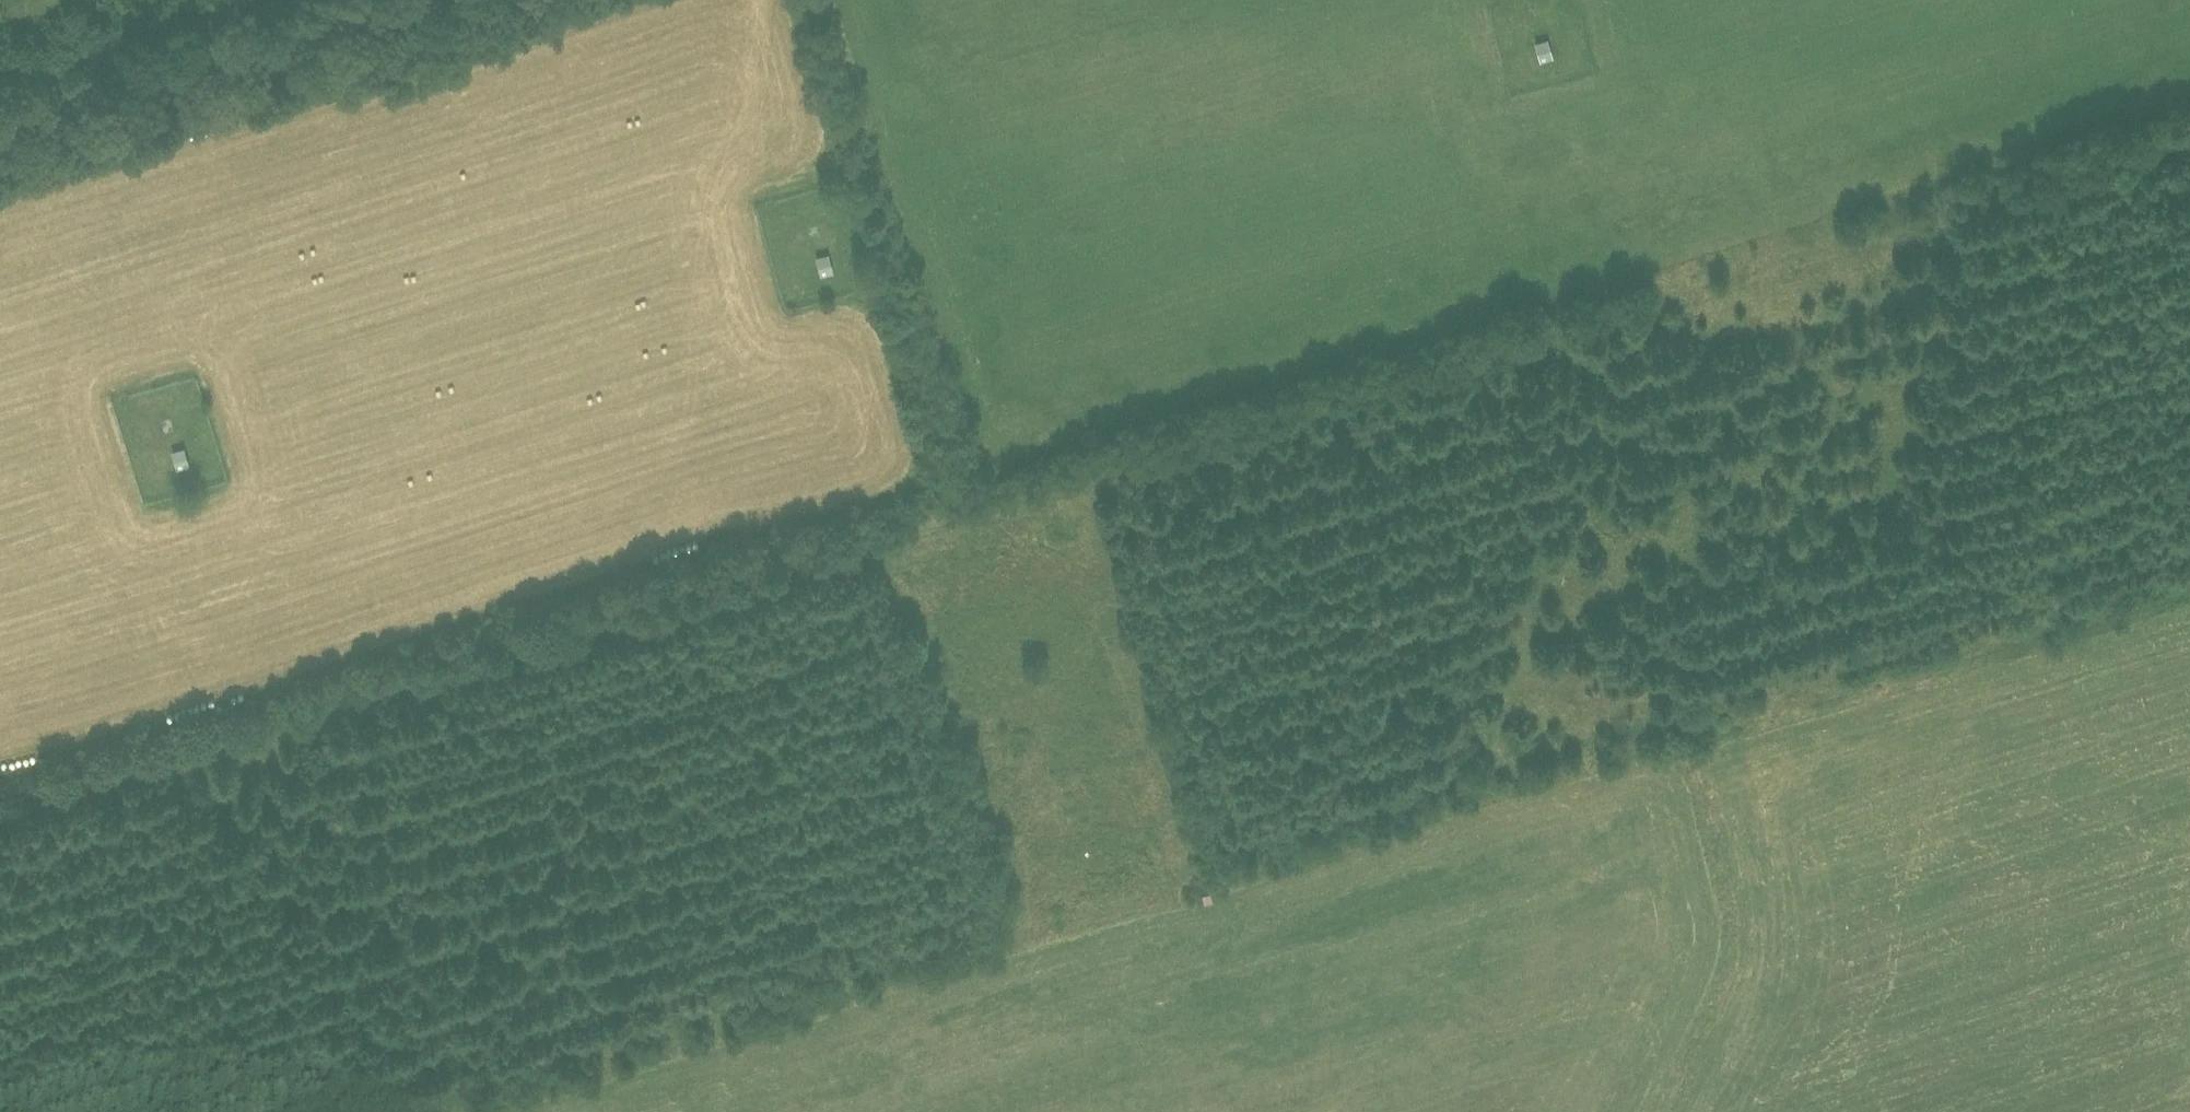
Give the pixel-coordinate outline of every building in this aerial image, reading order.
[(1538,58),(1551,54),(1546,36),(1533,40),(1538,58)] [(828,251),(815,253),(817,272),(831,270),(828,251)] [(182,445),(168,449),(173,466),(186,462),(182,445)]
